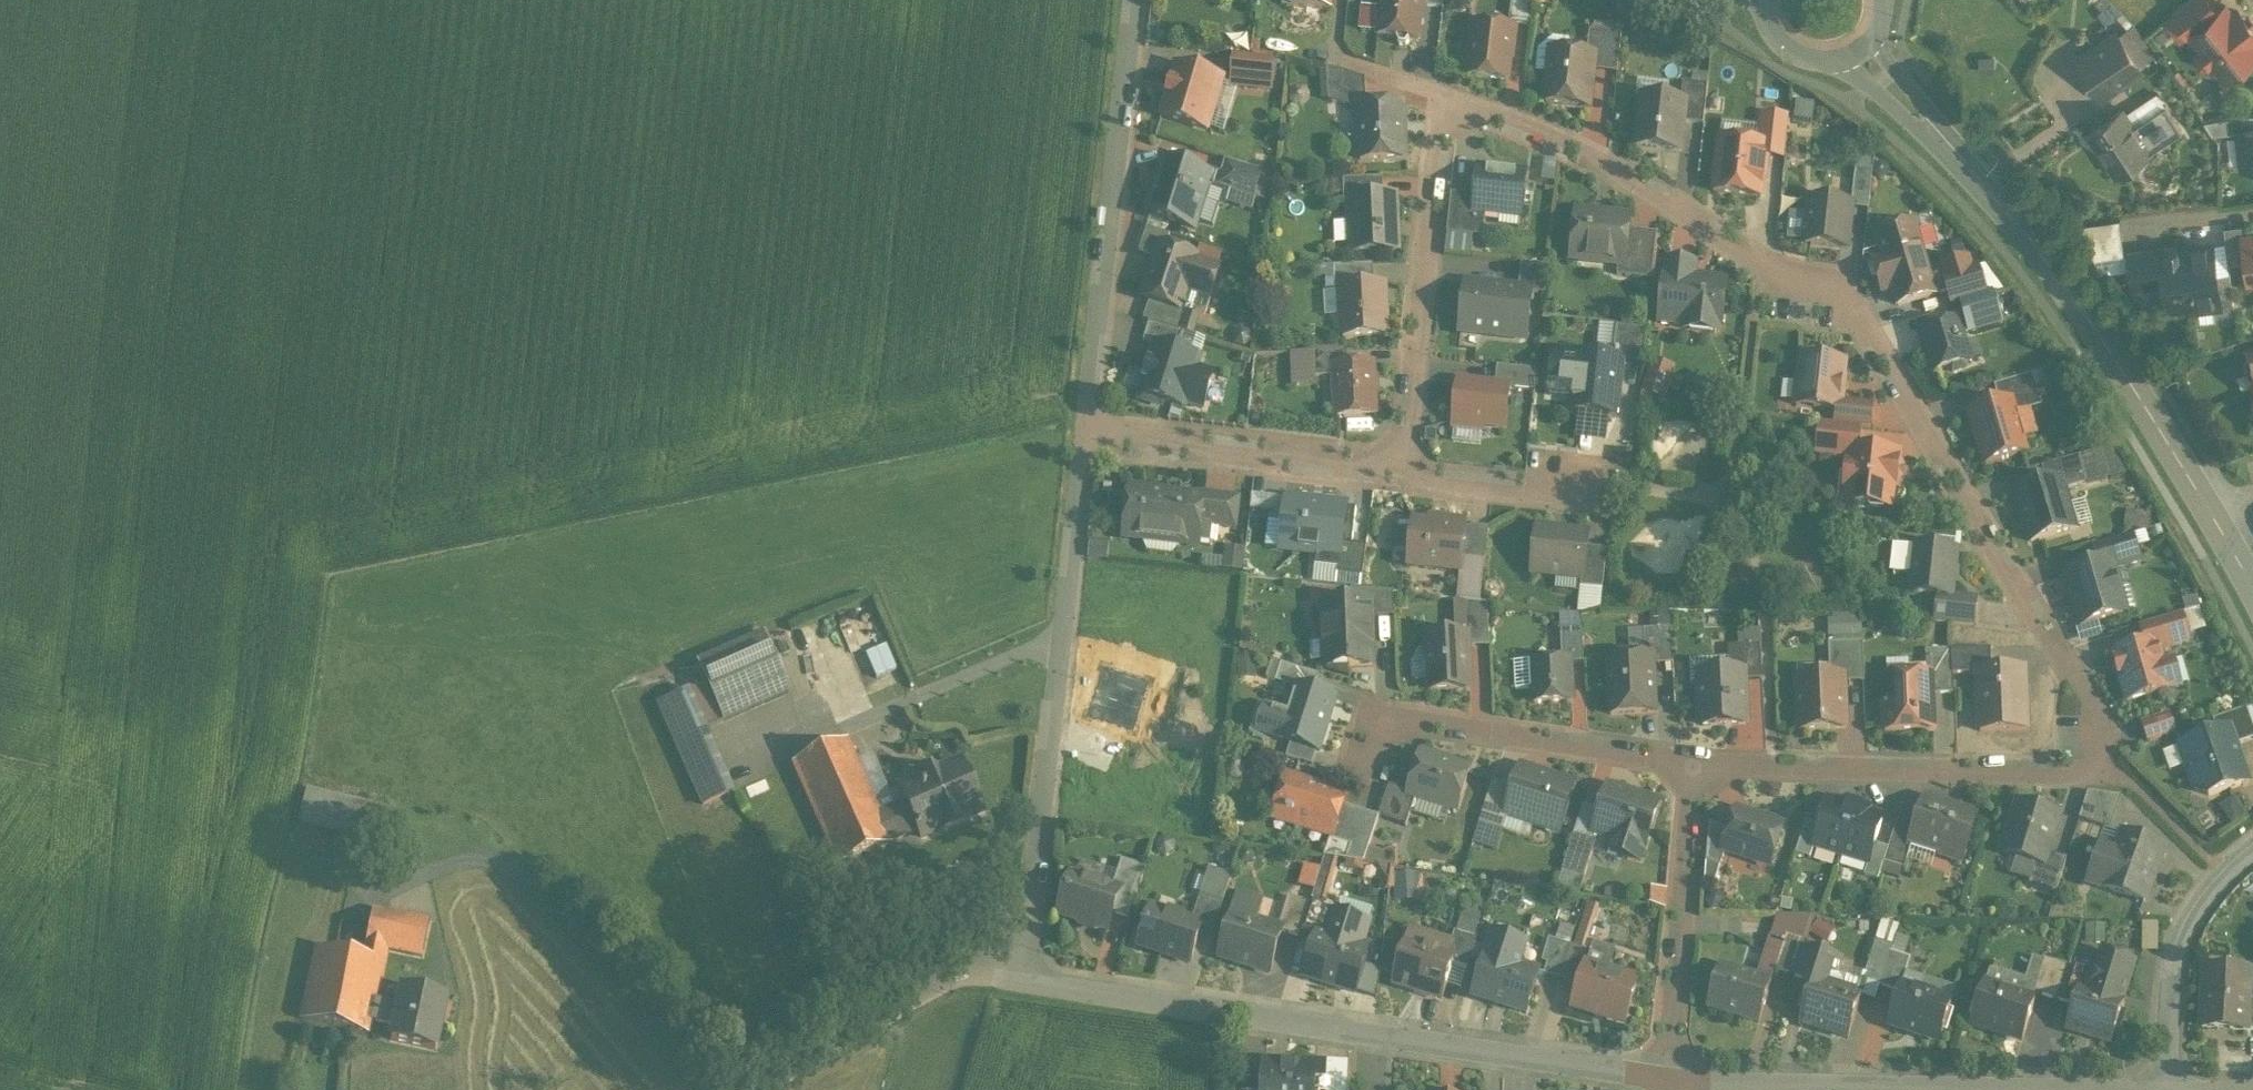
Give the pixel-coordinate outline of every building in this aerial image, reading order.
[(1291,7),(1331,11),(1332,0),(1291,0),(1291,7)] [(1380,12),(1378,32),(1378,35),(1396,38),(1396,40),(1398,46),(1405,47),(1409,42),(1409,39),(1418,40),(1422,6),(1422,0),(1382,0),(1380,12)] [(1422,6),(1442,9),(1443,0),(1422,0),(1422,6)] [(1508,23),(1530,26),(1533,0),(1511,0),(1508,23)] [(2171,10),(2189,33),(2193,31),(2191,29),(2217,9),(2211,0),(2184,0),(2171,10)] [(2191,29),(2193,31),(2225,72),(2252,51),(2252,39),(2252,38),(2252,37),(2252,27),(2237,7),(2231,12),(2224,3),(2217,9),(2191,29)] [(1368,10),(1363,12),(1361,30),(1378,32),(1380,12),(1368,10)] [(2144,58),(2157,52),(2143,24),(2130,31),(2144,58)] [(1514,30),(1475,25),(1469,76),(1506,81),(1508,61),(1511,61),(1514,30)] [(2116,29),(2078,60),(2102,96),(2141,66),(2116,29)] [(1621,35),(1589,31),(1586,56),(1594,57),(1593,66),(1617,69),(1621,35)] [(1586,56),(1560,53),(1559,62),(1550,61),(1548,81),(1544,84),(1543,95),(1546,99),(1545,104),(1588,108),(1593,66),(1594,57),(1586,56)] [(1274,60),(1234,55),(1234,57),(1232,77),(1231,79),(1271,84),(1274,60)] [(1220,79),(1178,67),(1179,66),(1177,66),(1176,68),(1162,115),(1161,117),(1163,117),(1205,129),(1205,130),(1207,131),(1207,129),(1207,128),(1221,81),(1222,81),(1222,79),(1220,79)] [(1364,79),(1339,72),(1325,69),(1328,102),(1357,109),(1357,108),(1366,108),(1364,79)] [(1644,92),(1670,95),(1671,83),(1645,81),(1644,92)] [(1707,86),(1683,83),(1681,104),(1685,104),(1683,123),(1703,125),(1707,86)] [(2158,91),(2139,104),(2138,103),(2126,111),(2121,105),(2087,128),(2116,171),(2150,149),(2150,148),(2181,127),(2158,91)] [(1681,104),(1641,99),(1636,147),(1680,152),(1683,123),(1685,104),(1681,104)] [(1799,104),(1798,125),(1814,125),(1815,105),(1799,104)] [(1366,108),(1357,108),(1357,109),(1359,141),(1354,144),(1355,155),(1359,158),(1360,161),(1404,159),(1401,106),(1366,108)] [(2224,115),(2226,129),(2237,128),(2237,126),(2252,124),(2252,111),(2224,115)] [(2224,115),(2203,117),(2212,131),(2213,131),(2226,129),(2224,115)] [(1787,120),(1763,117),(1762,117),(1761,118),(1762,118),(1758,147),(1766,147),(1765,158),(1783,159),(1783,160),(1784,160),(1789,120),(1788,120),(1788,128),(1787,128),(1787,120)] [(2237,126),(2237,128),(2242,164),(2252,162),(2252,124),(2237,126)] [(1758,147),(1719,142),(1719,143),(1719,144),(1714,192),(1713,193),(1715,194),(1715,193),(1759,198),(1761,199),(1761,197),(1765,158),(1766,147),(1758,147)] [(1262,172),(1197,151),(1196,152),(1225,161),(1221,174),(1216,188),(1270,204),(1272,190),(1258,185),(1262,172)] [(1221,174),(1193,165),(1191,170),(1163,162),(1147,214),(1193,229),(1207,185),(1216,188),(1221,174)] [(1524,175),(1478,170),(1475,198),(1474,209),(1476,209),(1520,214),(1524,175)] [(1872,174),(1854,172),(1851,204),(1851,208),(1868,210),(1872,174)] [(1383,179),(1343,181),(1344,202),(1350,202),(1350,200),(1383,199),(1383,179)] [(1475,198),(1451,195),(1446,235),(1472,238),(1476,209),(1474,209),(1475,198)] [(1383,199),(1350,200),(1350,202),(1352,253),(1396,251),(1394,199),(1383,199)] [(1851,204),(1809,200),(1804,244),(1846,249),(1851,208),(1851,204)] [(1609,216),(1593,214),(1591,216),(1577,214),(1572,259),(1618,264),(1624,265),(1628,231),(1629,220),(1611,218),(1609,216)] [(1171,236),(1148,229),(1141,249),(1158,254),(1161,247),(1167,249),(1171,236)] [(1914,230),(1898,235),(1890,231),(1882,233),(1878,241),(1884,261),(1874,264),(1882,293),(1893,290),(1897,306),(1933,296),(1914,230)] [(1656,235),(1628,231),(1624,265),(1618,264),(1616,277),(1651,281),(1656,235)] [(2242,233),(2248,277),(2252,276),(2252,231),(2242,233)] [(2212,241),(2185,244),(2193,301),(2193,306),(2218,303),(2220,302),(2216,271),(2212,241)] [(2185,244),(2152,248),(2155,270),(2147,272),(2148,280),(2163,279),(2166,305),(2193,301),(2185,244)] [(1161,247),(1158,254),(1154,267),(1150,269),(1145,283),(1147,287),(1144,298),(1151,300),(1180,309),(1180,308),(1188,284),(1200,288),(1214,292),(1220,270),(1195,262),(1196,259),(1167,249),(1161,247)] [(2152,248),(2128,252),(2132,282),(2148,280),(2147,272),(2155,270),(2152,248)] [(1967,260),(1941,268),(1953,306),(1960,304),(1985,296),(1980,278),(1973,280),(1967,260)] [(1695,265),(1667,262),(1660,322),(1699,327),(1699,328),(1702,331),(1714,333),(1718,330),(1718,329),(1720,329),(1725,282),(1694,278),(1695,265)] [(1548,267),(1521,263),(1518,290),(1531,291),(1530,293),(1544,295),(1548,267)] [(1373,265),(1333,267),(1334,291),(1340,290),(1340,289),(1374,287),(1373,265)] [(2229,270),(2216,271),(2220,302),(2218,303),(2219,311),(2234,309),(2229,270)] [(1200,288),(1188,284),(1180,308),(1187,310),(1188,311),(1193,308),(1200,288)] [(1493,284),(1493,287),(1465,284),(1460,331),(1525,339),(1530,293),(1531,291),(1518,290),(1509,289),(1510,286),(1493,284)] [(1374,287),(1340,289),(1340,290),(1343,338),(1386,336),(1384,286),(1374,287)] [(1992,295),(1960,304),(1968,330),(2000,321),(1992,295)] [(1180,309),(1151,300),(1150,305),(1149,305),(1144,321),(1149,323),(1179,332),(1187,310),(1180,308),(1180,309)] [(1179,332),(1149,323),(1143,342),(1156,346),(1156,345),(1177,352),(1183,333),(1179,332)] [(1958,323),(1920,334),(1932,374),(1947,369),(1952,373),(1964,369),(1967,363),(1969,362),(1958,323)] [(1646,329),(1616,326),(1612,359),(1620,360),(1620,361),(1642,364),(1646,329)] [(1177,352),(1156,345),(1156,346),(1141,394),(1184,407),(1198,358),(1177,352)] [(1347,351),(1313,353),(1315,378),(1334,377),(1334,374),(1348,374),(1347,351)] [(1612,359),(1553,353),(1549,386),(1573,389),(1571,410),(1614,415),(1620,361),(1620,360),(1612,359)] [(1654,358),(1642,395),(1667,403),(1679,366),(1654,358)] [(1844,363),(1801,358),(1795,406),(1837,411),(1838,411),(1840,400),(1844,363)] [(1536,371),(1496,366),(1494,385),(1507,387),(1507,388),(1534,391),(1536,371)] [(1348,374),(1334,374),(1334,377),(1336,419),(1376,417),(1374,393),(1377,393),(1376,378),(1373,378),(1373,373),(1348,374)] [(2032,375),(1994,386),(1999,405),(2010,402),(2013,410),(2040,401),(2032,375)] [(1494,385),(1459,381),(1454,423),(1503,429),(1507,388),(1507,387),(1494,385)] [(1872,404),(1840,400),(1838,411),(1837,411),(1835,424),(1860,427),(1870,428),(1872,404)] [(1999,405),(1983,410),(1985,420),(1983,424),(1973,427),(1985,465),(2026,453),(2013,410),(2010,402),(1999,405)] [(1582,413),(1579,435),(1609,440),(1613,418),(1582,413)] [(1835,424),(1820,423),(1816,457),(1848,461),(1849,450),(1857,451),(1860,427),(1835,424)] [(1857,451),(1849,450),(1848,461),(1846,474),(1852,474),(1849,504),(1868,506),(1870,508),(1882,510),(1884,508),(1890,509),(1892,490),(1895,491),(1896,482),(1899,479),(1901,467),(1898,464),(1899,455),(1857,451)] [(2077,456),(2041,467),(2046,484),(2059,480),(2062,491),(2086,484),(2077,456)] [(2046,484),(2015,493),(2030,543),(2074,530),(2062,491),(2059,480),(2046,484)] [(1202,498),(1130,489),(1124,538),(1199,546),(1201,524),(1204,498),(1202,498)] [(1238,500),(1203,496),(1202,498),(1204,498),(1201,524),(1216,526),(1235,528),(1238,500)] [(1346,507),(1286,501),(1281,549),(1339,556),(1341,556),(1342,544),(1346,507)] [(2129,512),(2128,526),(2151,528),(2152,519),(2144,518),(2144,513),(2129,512)] [(1429,524),(1413,522),(1408,566),(1459,572),(1461,561),(1464,528),(1451,526),(1452,520),(1430,517),(1429,524)] [(1216,526),(1201,524),(1199,546),(1209,548),(1213,545),(1216,526)] [(1488,528),(1471,526),(1471,528),(1464,528),(1461,561),(1484,563),(1488,528)] [(1587,535),(1537,530),(1532,574),(1581,579),(1582,579),(1586,548),(1587,535)] [(2131,535),(2092,546),(2098,566),(2110,562),(2112,569),(2139,562),(2131,535)] [(1366,547),(1342,544),(1341,556),(1339,556),(1336,575),(1362,578),(1366,547)] [(1228,546),(1226,568),(1245,570),(1248,548),(1228,546)] [(1956,551),(1914,547),(1909,593),(1938,596),(1950,598),(1951,597),(1956,551)] [(1606,551),(1586,548),(1582,579),(1581,579),(1580,588),(1602,590),(1606,551)] [(2098,566),(2065,576),(2080,626),(2125,613),(2112,569),(2110,562),(2098,566)] [(1367,590),(1350,588),(1351,604),(1367,604),(1367,590)] [(1393,593),(1367,590),(1367,604),(1369,604),(1370,616),(1394,616),(1393,593)] [(1950,598),(1938,596),(1935,622),(1973,627),(1976,600),(1951,597),(1950,598)] [(1487,604),(1464,601),(1465,637),(1467,637),(1467,647),(1489,646),(1487,604)] [(1351,604),(1323,605),(1325,645),(1326,668),(1336,667),(1352,667),(1352,666),(1372,666),(1370,616),(1369,604),(1367,604),(1351,604)] [(2179,615),(2140,627),(2146,646),(2156,643),(2158,652),(2187,643),(2185,637),(2205,631),(2199,610),(2179,615)] [(1670,629),(1643,630),(1645,657),(1651,657),(1652,665),(1672,664),(1670,629)] [(1581,630),(1560,631),(1561,662),(1569,661),(1570,663),(1583,663),(1581,630)] [(762,637),(697,666),(722,721),(722,722),(787,693),(762,637)] [(1465,637),(1426,638),(1428,690),(1469,688),(1467,647),(1467,637),(1465,637)] [(1862,642),(1828,643),(1829,679),(1843,678),(1843,683),(1864,682),(1862,642)] [(2146,646),(2113,656),(2127,703),(2169,690),(2180,687),(2173,663),(2162,666),(2158,652),(2156,643),(2146,646)] [(1760,645),(1728,647),(1729,672),(1742,672),(1743,681),(1762,680),(1760,645)] [(1990,650),(1951,651),(1952,659),(1952,675),(1976,674),(1976,673),(1991,672),(1990,650)] [(1645,657),(1608,659),(1610,715),(1654,713),(1652,665),(1651,657),(1645,657)] [(1952,659),(1925,659),(1926,677),(1930,677),(1930,695),(1953,694),(1952,675),(1952,659)] [(1561,662),(1532,664),(1534,703),(1571,702),(1570,663),(1569,661),(1561,662)] [(1319,676),(1281,664),(1275,682),(1296,689),(1296,688),(1313,693),(1319,676)] [(1088,718),(1133,731),(1148,681),(1103,668),(1088,718)] [(1991,672),(1976,673),(1976,674),(1979,732),(2025,730),(2023,671),(1991,672)] [(1729,672),(1713,673),(1714,681),(1699,682),(1701,727),(1745,724),(1743,681),(1742,672),(1729,672)] [(1926,677),(1886,679),(1886,698),(1882,698),(1884,731),(1932,729),(1930,695),(1930,677),(1926,677)] [(1829,679),(1814,679),(1814,685),(1796,686),(1799,730),(1845,728),(1843,683),(1843,678),(1829,679)] [(705,684),(689,691),(705,728),(722,721),(705,684)] [(1313,693),(1296,688),(1296,689),(1280,739),(1319,751),(1325,730),(1322,729),(1331,699),(1313,693)] [(705,728),(689,691),(658,705),(701,805),(732,792),(705,728)] [(2212,722),(2217,734),(2229,730),(2235,747),(2252,740),(2252,731),(2252,729),(2246,711),(2246,710),(2212,722)] [(2167,716),(2143,725),(2149,744),(2174,735),(2167,716)] [(2217,734),(2179,747),(2194,792),(2208,798),(2240,787),(2245,776),(2235,747),(2229,730),(2217,734)] [(876,815),(843,741),(792,764),(815,816),(838,868),(889,845),(876,815)] [(1441,759),(1424,754),(1420,756),(1409,792),(1408,795),(1415,798),(1456,811),(1469,770),(1443,762),(1441,759)] [(792,764),(743,786),(766,838),(815,816),(792,764)] [(956,764),(937,773),(936,770),(918,778),(919,780),(898,789),(904,803),(876,815),(888,843),(935,822),(939,832),(941,834),(964,824),(963,822),(979,815),(956,764)] [(1573,786),(1521,770),(1515,789),(1506,814),(1508,815),(1558,831),(1573,786)] [(1379,818),(1343,807),(1346,796),(1286,777),(1276,809),(1287,813),(1286,816),(1292,818),(1290,824),(1331,837),(1329,841),(1350,848),(1346,861),(1364,864),(1378,819),(1379,818)] [(1515,789),(1493,782),(1479,824),(1503,832),(1508,815),(1506,814),(1515,789)] [(1409,792),(1389,786),(1379,818),(1378,819),(1406,828),(1415,798),(1408,795),(1409,792)] [(1657,804),(1607,788),(1592,834),(1621,844),(1618,856),(1638,862),(1657,804)] [(382,807),(304,789),(297,822),(375,839),(382,807)] [(2118,799),(2088,794),(2080,816),(2109,826),(2118,799)] [(2222,807),(2234,826),(2249,817),(2237,798),(2222,807)] [(1976,816),(1925,800),(1916,827),(1910,846),(1912,846),(1961,862),(1976,816)] [(1843,805),(1828,801),(1819,827),(1813,848),(1840,857),(1856,806),(1844,802),(1843,805)] [(2059,817),(2018,805),(2003,854),(2036,864),(2043,866),(2047,854),(2059,817)] [(1869,810),(1856,806),(1840,857),(1867,866),(1868,866),(1874,845),(1883,818),(1868,813),(1869,810)] [(1766,817),(1762,820),(1737,812),(1730,831),(1724,851),(1725,852),(1769,866),(1782,827),(1778,826),(1777,820),(1766,817)] [(1916,827),(1897,822),(1888,850),(1884,864),(1904,870),(1912,846),(1910,846),(1916,827)] [(1806,823),(1796,855),(1810,859),(1813,848),(1819,827),(1806,823)] [(1730,831),(1709,824),(1706,864),(1720,868),(1725,852),(1724,851),(1730,831)] [(1574,835),(1555,893),(1578,897),(1584,878),(1596,842),(1574,835)] [(2123,837),(2114,863),(2098,858),(2089,884),(2144,903),(2162,850),(2123,837)] [(1874,845),(1868,866),(1867,866),(1864,877),(1878,881),(1884,864),(1888,850),(1874,845)] [(2066,860),(2047,854),(2043,866),(2036,864),(2028,888),(2055,897),(2066,860)] [(1325,858),(1313,899),(1323,902),(1336,860),(1325,858)] [(1145,868),(1122,861),(1113,888),(1121,891),(1113,915),(1129,920),(1145,868)] [(1211,869),(1204,897),(1223,903),(1231,875),(1211,869)] [(1396,899),(1419,899),(1419,873),(1397,873),(1396,899)] [(1113,888),(1070,875),(1057,915),(1080,922),(1079,924),(1094,929),(1095,927),(1108,931),(1113,915),(1121,891),(1113,888)] [(1223,903),(1200,896),(1192,921),(1202,924),(1201,930),(1213,933),(1223,903)] [(1311,905),(1288,898),(1278,929),(1282,931),(1281,933),(1300,939),(1301,936),(1311,905)] [(1313,899),(1311,905),(1301,936),(1316,940),(1319,933),(1329,936),(1336,915),(1338,907),(1323,902),(1313,899)] [(1192,921),(1152,908),(1139,948),(1190,964),(1201,930),(1202,924),(1192,921)] [(429,922),(370,909),(360,956),(382,961),(385,949),(421,957),(429,922)] [(1278,929),(1234,915),(1220,958),(1269,974),(1281,933),(1282,931),(1278,929)] [(1368,925),(1336,915),(1329,936),(1319,933),(1316,940),(1304,977),(1355,993),(1369,949),(1362,946),(1368,925)] [(1828,930),(1818,923),(1811,934),(1822,941),(1828,930)] [(1896,933),(1884,929),(1879,944),(1892,948),(1896,933)] [(1476,941),(1454,934),(1450,944),(1447,955),(1454,958),(1452,965),(1467,970),(1476,941)] [(1540,972),(1522,966),(1528,945),(1493,934),(1473,998),(1526,1014),(1540,972)] [(1784,942),(1775,970),(1792,975),(1800,950),(1803,941),(1786,936),(1784,942)] [(1428,950),(1406,943),(1392,985),(1414,992),(1415,990),(1440,998),(1440,1000),(1441,1000),(1452,965),(1454,958),(1447,955),(1450,944),(1432,938),(1428,950)] [(1770,938),(1758,978),(1770,982),(1774,970),(1775,970),(1784,942),(1770,938)] [(1549,939),(1542,962),(1548,964),(1545,974),(1560,979),(1570,946),(1549,939)] [(1879,944),(1875,942),(1864,976),(1880,981),(1881,981),(1890,953),(1892,948),(1879,944)] [(1615,951),(1594,944),(1592,953),(1588,965),(1609,972),(1615,951)] [(1592,953),(1570,946),(1560,979),(1580,985),(1586,965),(1588,965),(1592,953)] [(360,956),(315,947),(300,1020),(368,1034),(371,1022),(376,1001),(385,962),(382,961),(360,956)] [(1841,962),(1800,950),(1792,975),(1792,976),(1813,983),(1800,1024),(1847,1039),(1861,996),(1833,988),(1841,962)] [(1890,953),(1881,981),(1880,981),(1879,986),(1894,991),(1905,957),(1890,953)] [(2134,964),(2102,954),(2095,976),(2085,973),(2074,1006),(2066,1029),(2111,1043),(2124,1003),(2122,1003),(2134,964)] [(2067,967),(2044,960),(2034,994),(2056,1001),(2067,967)] [(1588,965),(1586,965),(1580,985),(1573,1007),(1626,1024),(1639,982),(1609,972),(1588,965)] [(2011,978),(1996,974),(1999,967),(1992,965),(1990,972),(1989,971),(1984,985),(1976,1008),(1979,1009),(1974,1026),(2003,1035),(2004,1033),(2020,1038),(2019,1040),(2021,1041),(2034,1001),(2006,992),(2011,978)] [(1758,978),(1720,967),(1707,1008),(1758,1024),(1771,983),(1770,982),(1758,978)] [(2085,973),(2067,967),(2056,1001),(2074,1006),(2085,973)] [(2249,970),(2205,967),(2201,1028),(2245,1031),(2247,1000),(2249,970)] [(1952,1002),(1902,986),(1889,1026),(1939,1042),(1952,1002)] [(446,1000),(401,990),(397,1005),(392,1027),(389,1042),(434,1051),(446,1000)] [(397,1005),(376,1001),(371,1022),(392,1027),(397,1005)] [(1351,1060),(1330,1059),(1330,1089),(1351,1089),(1351,1060)] [(1284,1066),(1284,1070),(1267,1069),(1267,1066),(1265,1066),(1263,1089),(1312,1089),(1313,1068),(1284,1066)]
